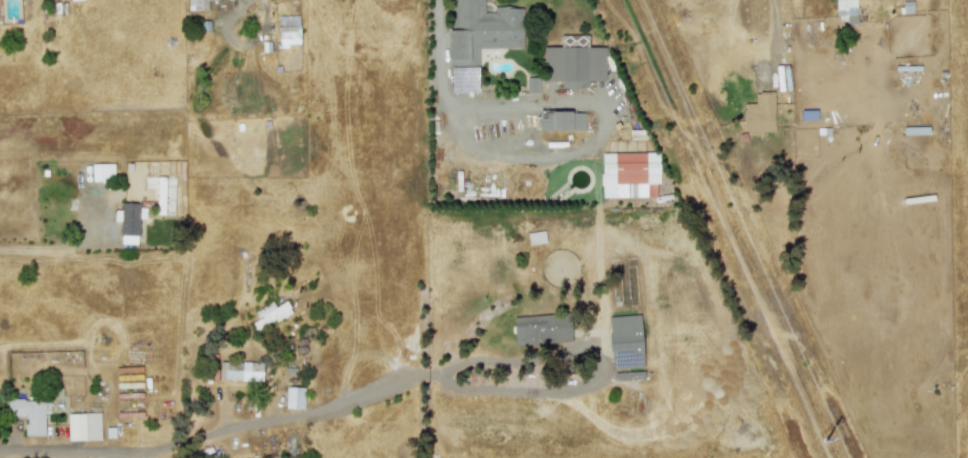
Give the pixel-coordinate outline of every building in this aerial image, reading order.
[(207,0),(187,0),(187,10),(206,11),(207,0)] [(520,6),(493,7),(493,12),(483,12),(483,0),(448,0),(448,66),(478,65),(478,48),(520,48),(520,6)] [(835,16),(846,16),(846,24),(856,24),(856,0),(835,0),(835,16)] [(299,45),(298,15),(278,16),(279,46),(299,45)] [(604,47),(587,47),(587,35),(560,35),(560,47),(543,47),(543,81),(560,81),(560,88),(586,88),(586,81),(604,81),(604,47)] [(476,93),(477,67),(452,66),(451,92),(476,93)] [(538,77),(526,77),(526,93),(538,93),(538,77)] [(584,111),(538,111),(537,130),(584,130),(584,111)] [(882,135),(928,134),(928,127),(881,128),(882,135)] [(602,198),(658,197),(657,152),(601,153),(602,198)] [(113,163),(91,164),(91,181),(113,180),(113,163)] [(155,214),(164,214),(165,177),(157,177),(155,214)] [(120,221),(120,244),(138,244),(138,203),(120,203),(120,211),(113,211),(113,221),(120,221)] [(528,245),(545,242),(543,230),(526,233),(528,245)] [(252,323),(258,332),(291,310),(285,301),(275,307),(271,301),(254,311),(259,318),(252,323)] [(608,316),(610,368),(642,367),(640,315),(608,316)] [(513,319),(514,344),(570,342),(569,316),(513,319)] [(262,363),(219,362),(219,380),(262,380),(262,363)] [(285,409),(303,409),(304,387),(286,387),(285,409)] [(24,436),(44,435),(44,400),(8,400),(9,416),(24,416),(24,436)] [(100,439),(99,413),(67,413),(68,440),(100,439)]
